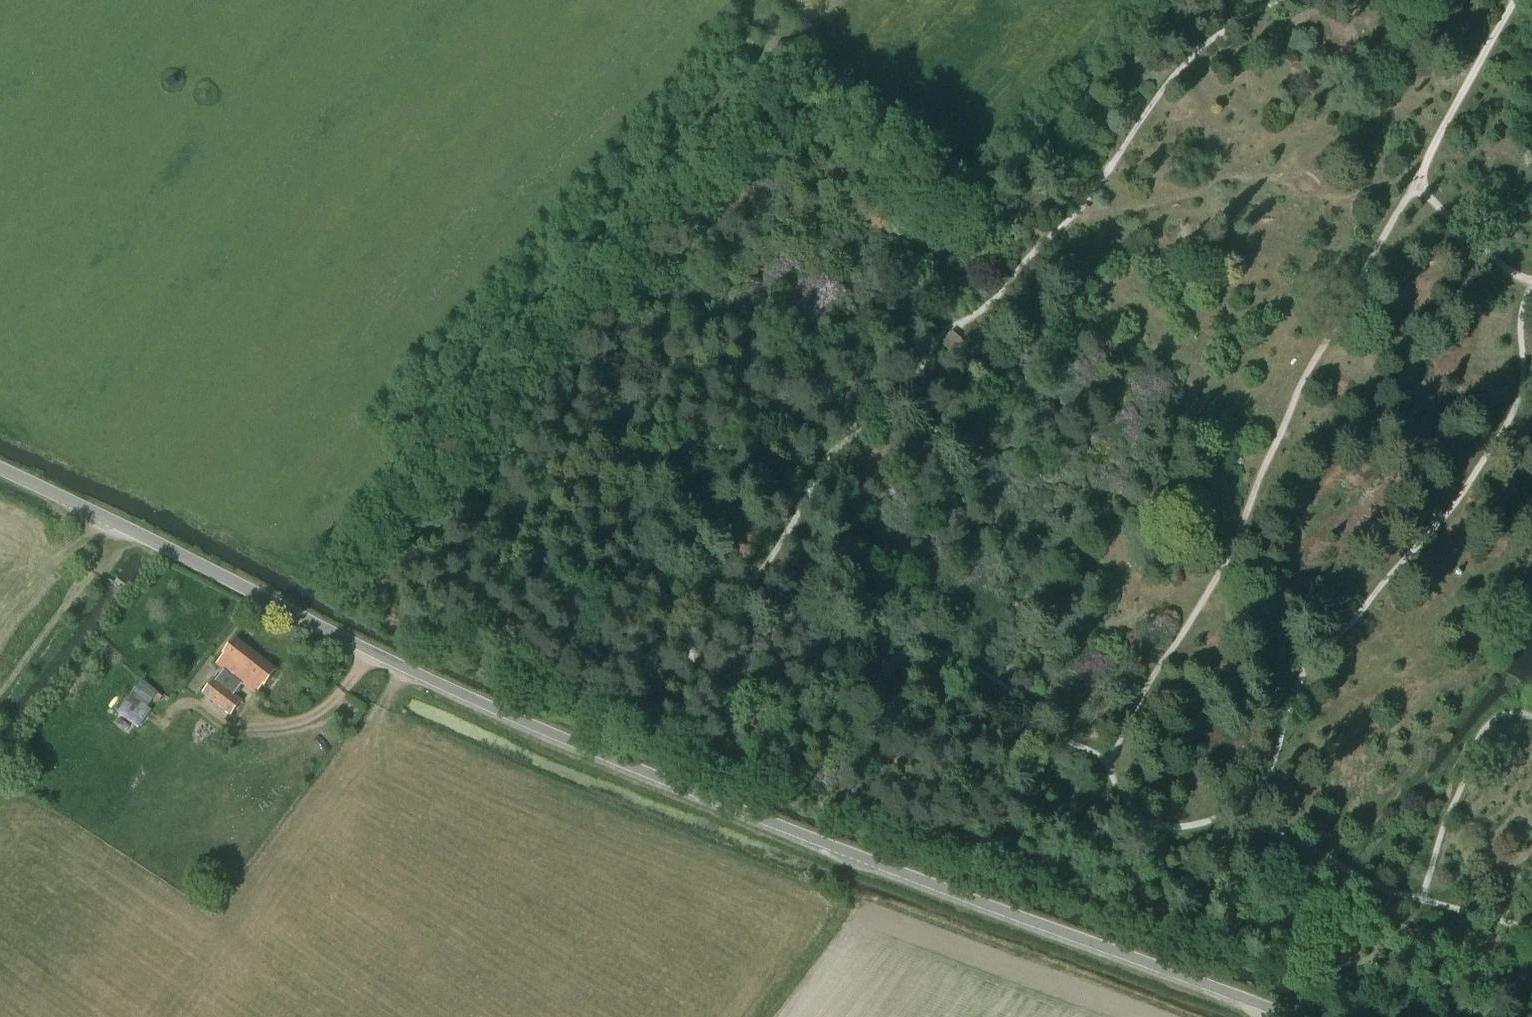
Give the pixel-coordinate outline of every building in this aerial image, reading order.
[(964,332),(952,336),(959,357),(972,353),(964,332)] [(258,695),(277,670),(237,639),(218,663),(225,669),(217,680),(216,679),(205,693),(232,714),(243,700),(235,694),(243,683),(258,695)] [(144,721),(152,710),(148,707),(159,693),(142,680),(123,705),(144,721)]
